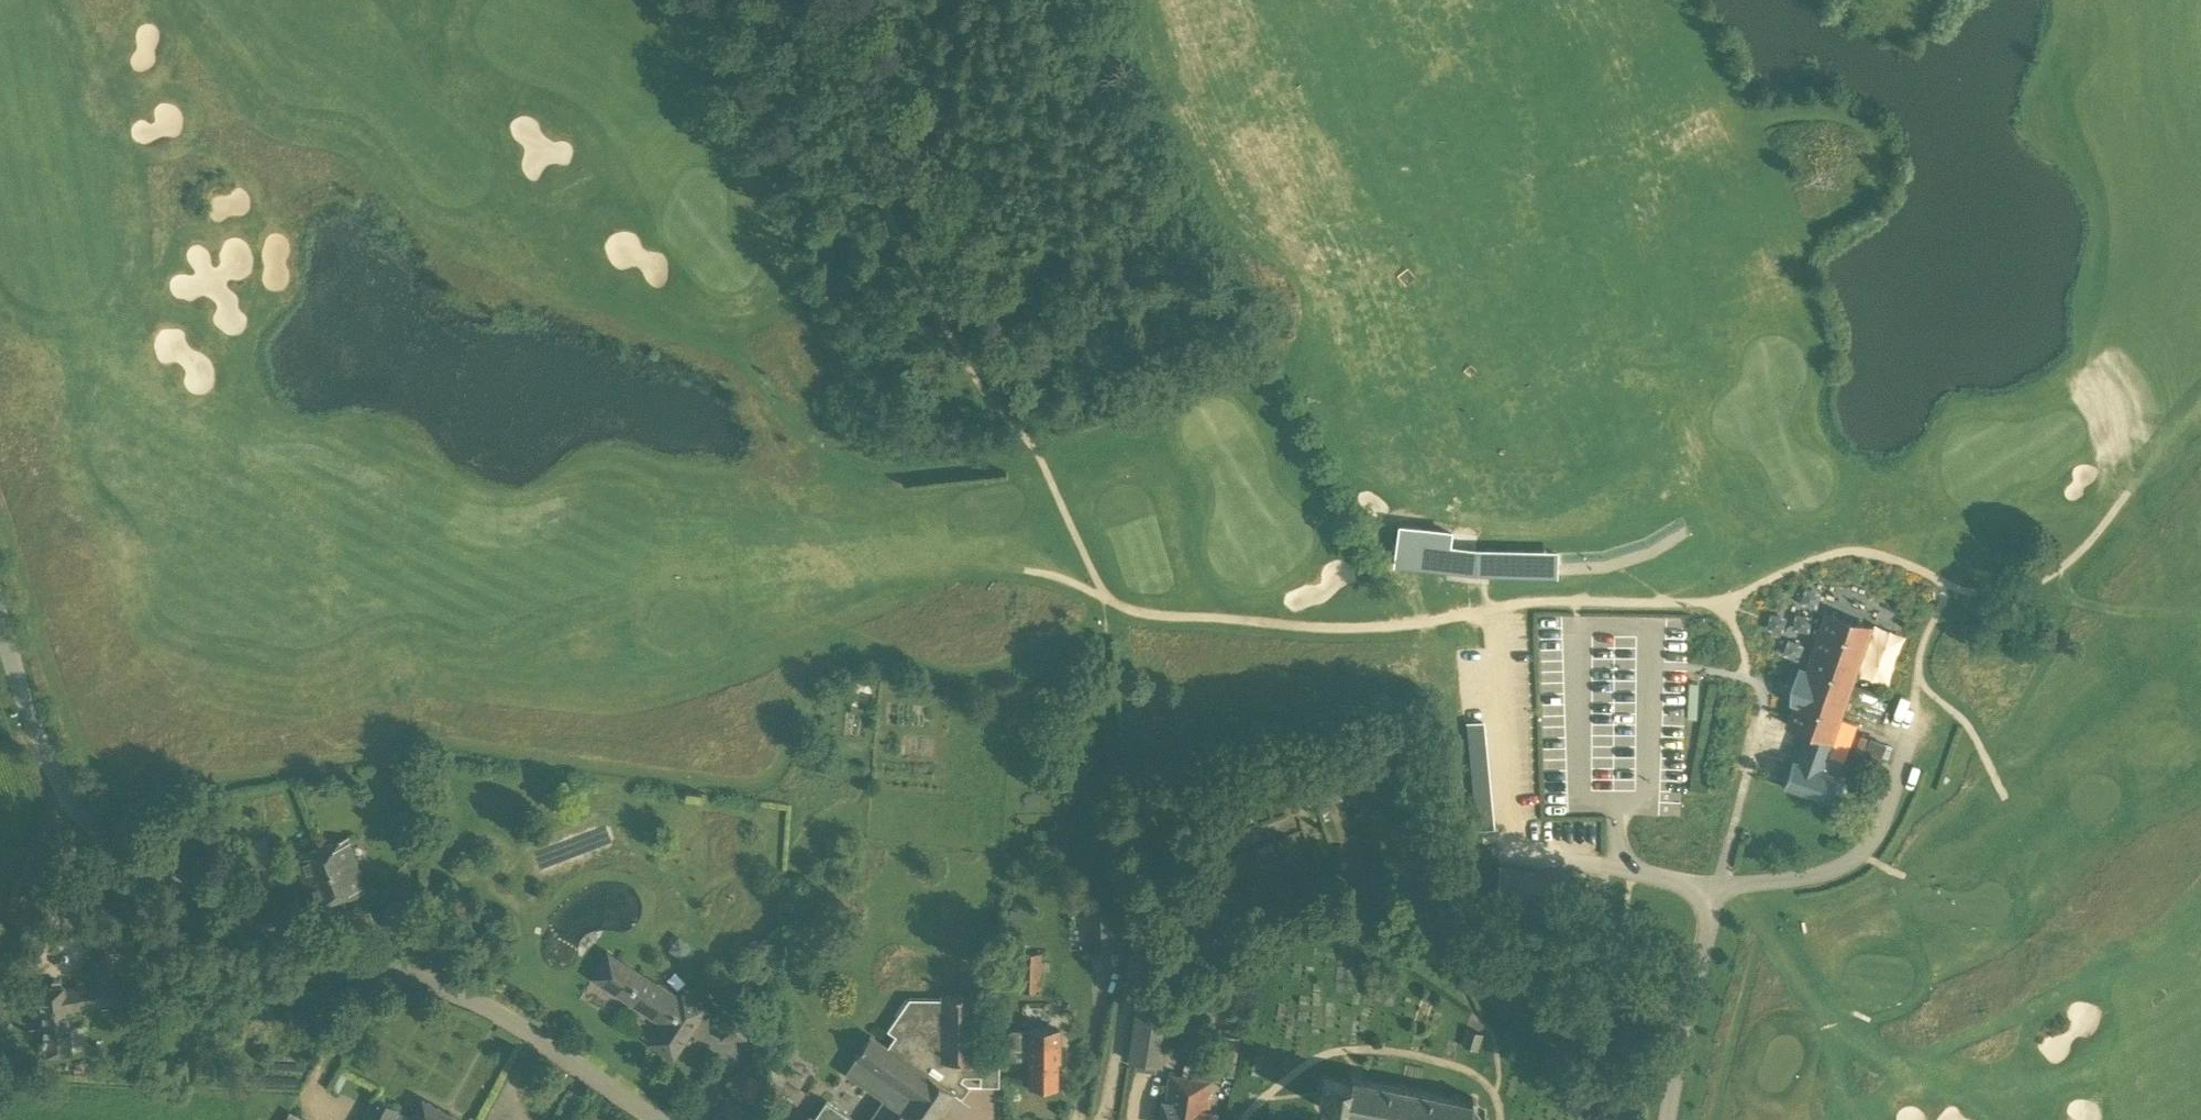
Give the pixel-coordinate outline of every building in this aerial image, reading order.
[(1471,576),(1474,551),(1422,545),(1419,570),(1471,576)] [(1474,551),(1471,576),(1555,578),(1556,552),(1474,551)] [(1822,769),(1872,626),(1823,609),(1803,667),(1799,666),(1786,702),(1791,704),(1784,725),(1802,731),(1793,759),(1790,758),(1781,786),(1827,801),(1836,774),(1822,769)] [(1775,750),(1786,753),(1792,731),(1782,728),(1775,750)] [(1886,744),(1870,738),(1864,752),(1881,758),(1886,744)] [(179,811),(166,806),(159,823),(171,828),(179,811)] [(321,845),(339,898),(366,889),(348,836),(321,845)] [(313,906),(339,898),(321,845),(295,854),(313,906)] [(1584,883),(1499,872),(1495,908),(1580,918),(1584,883)] [(399,934),(407,931),(412,925),(411,909),(405,904),(397,902),(383,912),(384,927),(399,934)] [(1086,950),(1116,949),(1115,911),(1085,911),(1086,950)] [(409,950),(419,950),(419,941),(409,941),(409,950)] [(677,997),(608,952),(593,976),(663,1021),(650,1042),(672,1056),(704,1006),(681,991),(677,997)] [(1040,989),(1041,952),(1024,952),(1023,989),(1040,989)] [(107,954),(91,956),(95,984),(64,989),(64,986),(40,989),(48,1054),(71,1052),(71,1050),(88,1048),(85,1025),(68,1027),(66,1009),(117,1000),(114,981),(110,982),(107,954)] [(868,1119),(935,1119),(954,1092),(953,1091),(964,1075),(980,1075),(979,1085),(1000,1085),(1001,1052),(980,1052),(980,1061),(974,1061),(975,994),(942,994),(942,999),(910,997),(888,1029),(896,1034),(888,1046),(871,1034),(845,1073),(882,1099),(868,1119)] [(1160,1066),(1168,1009),(1138,1004),(1129,1061),(1135,1062),(1160,1066)] [(1060,1062),(1062,1029),(1029,1028),(1029,1030),(1009,1030),(1009,1060),(1029,1060),(1028,1087),(1057,1088),(1058,1062),(1060,1062)] [(1466,1029),(1461,1046),(1478,1051),(1483,1034),(1466,1029)] [(1354,1079),(1355,1072),(1351,1071),(1349,1081),(1324,1077),(1321,1092),(1319,1105),(1345,1109),(1343,1118),(1345,1118),(1346,1114),(1380,1119),(1480,1119),(1481,1116),(1486,1112),(1484,1109),(1482,1111),(1474,1102),(1476,1096),(1472,1095),(1471,1101),(1354,1079)] [(762,1080),(749,1074),(741,1092),(754,1098),(762,1080)] [(1194,1077),(1169,1074),(1165,1101),(1162,1101),(1159,1119),(1186,1119),(1194,1077)] [(1186,1119),(1215,1119),(1216,1112),(1206,1111),(1211,1080),(1194,1077),(1186,1119)] [(398,1111),(399,1109),(374,1095),(360,1119),(460,1119),(422,1099),(412,1118),(398,1111)] [(785,1117),(792,1103),(778,1097),(772,1110),(785,1117)] [(826,1100),(813,1118),(809,1116),(807,1119),(855,1119),(826,1100)]
